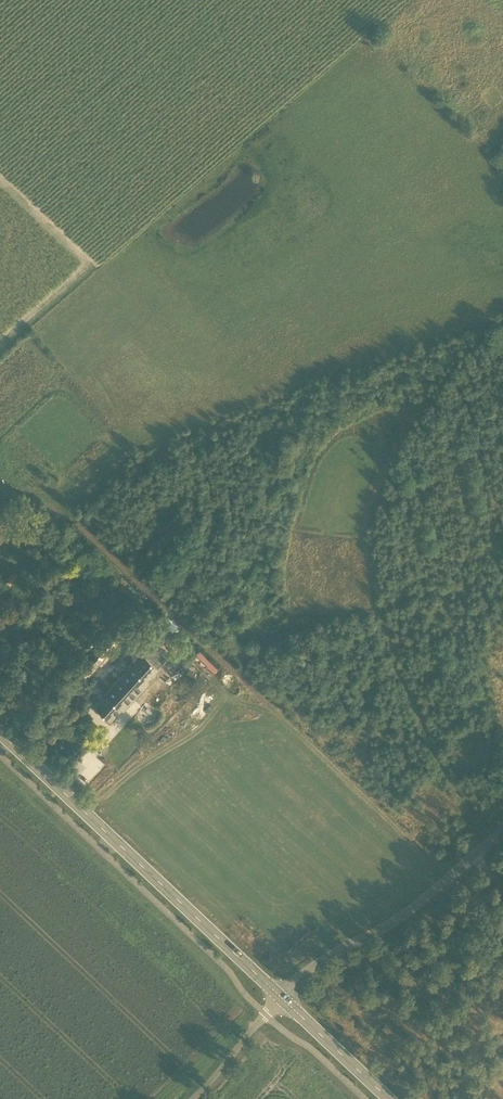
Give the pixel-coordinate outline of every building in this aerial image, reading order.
[(12,572),(5,581),(10,585),(17,576),(12,572)] [(118,627),(83,666),(90,673),(106,658),(126,635),(118,627)] [(106,695),(108,696),(97,708),(110,720),(121,708),(123,710),(149,683),(147,681),(166,661),(154,649),(133,670),(132,668),(106,695)] [(213,672),(217,668),(200,649),(195,653),(213,672)] [(200,686),(205,681),(188,662),(182,667),(200,686)]
